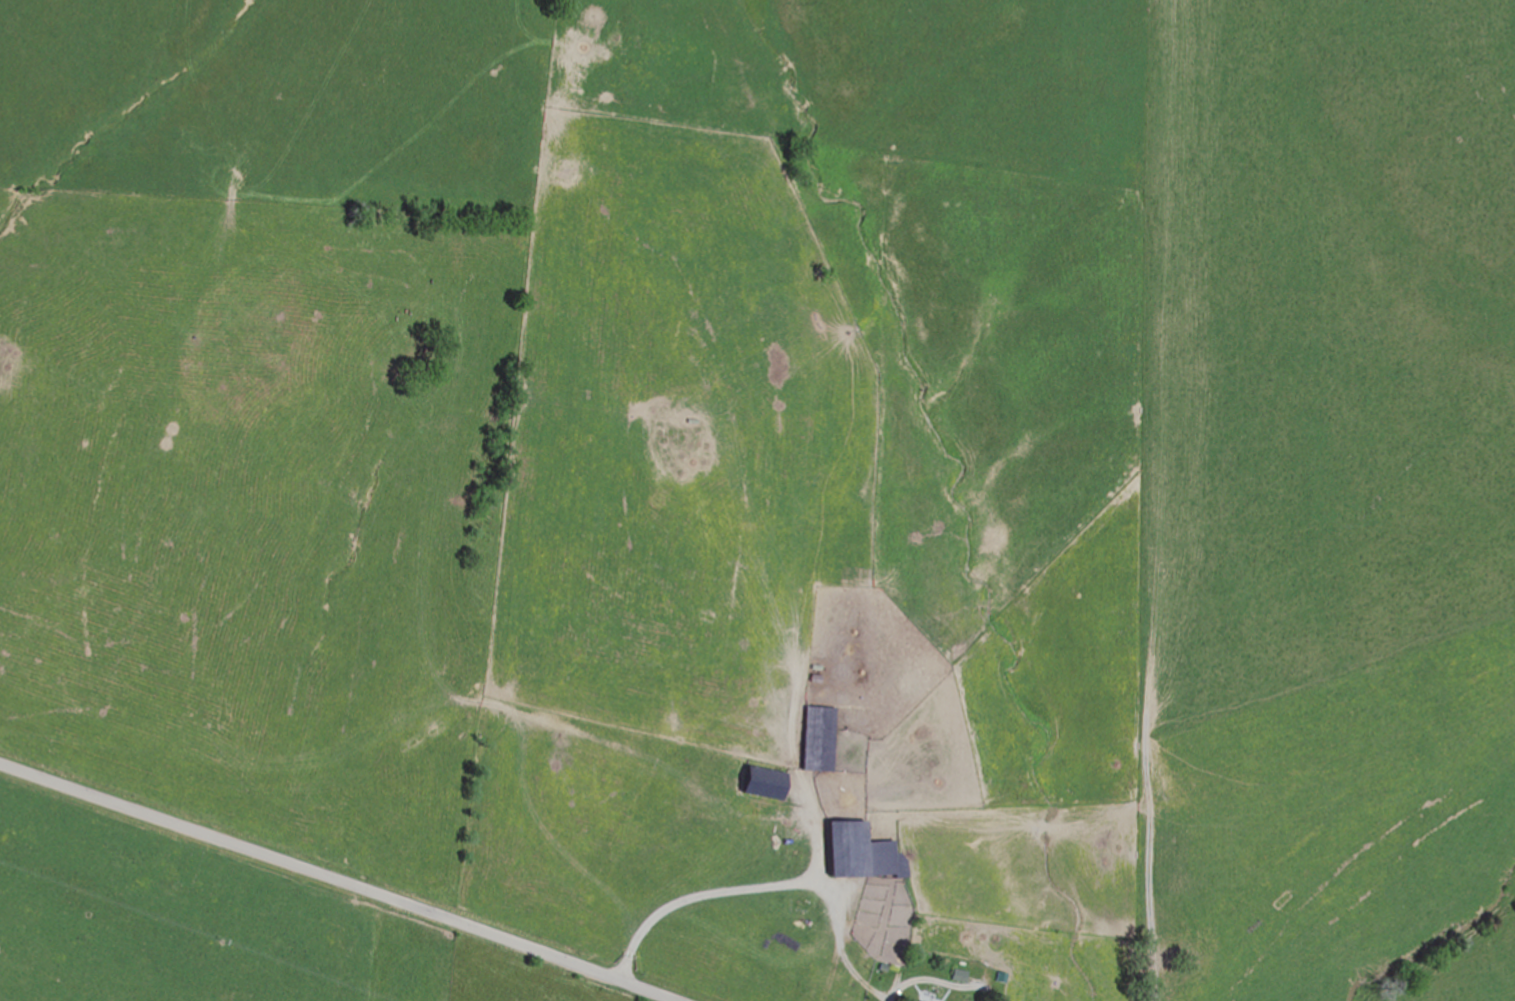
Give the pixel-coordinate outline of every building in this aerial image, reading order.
[(780,775),(740,766),(734,793),(774,802),(780,775)] [(862,823),(822,823),(822,877),(891,877),(891,842),(862,842),(862,823)]
